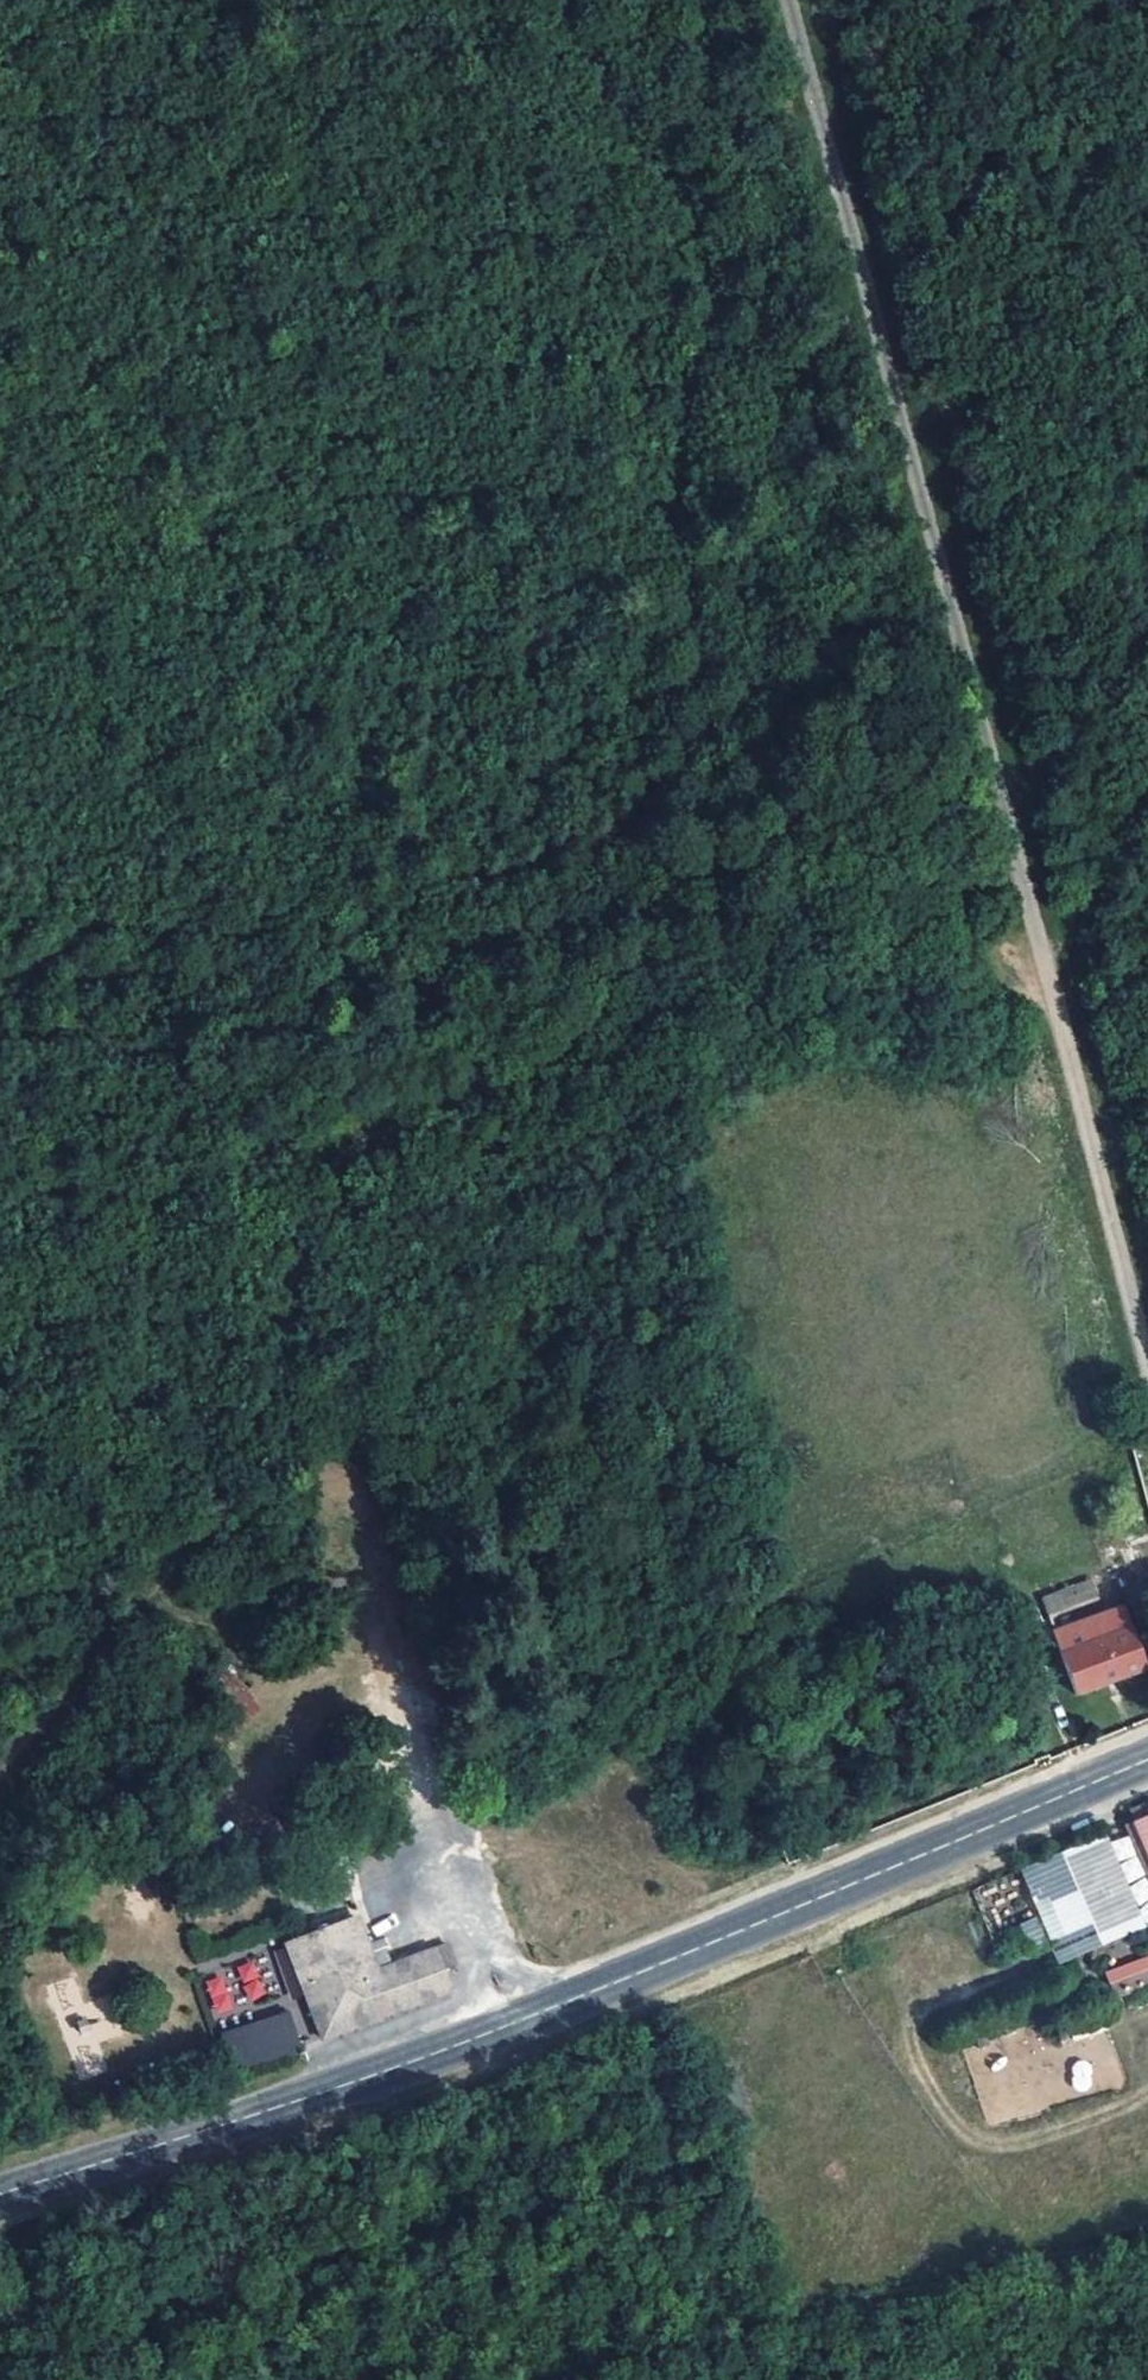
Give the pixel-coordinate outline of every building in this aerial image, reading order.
[(1119,1603),(1106,1570),(1042,1598),(1053,1627),(1119,1603)] [(1146,1667),(1119,1603),(1053,1627),(1080,1694),(1146,1667)] [(232,1693),(242,1717),(258,1710),(248,1686),(232,1693)] [(1124,1824),(1147,1878),(1147,1813),(1124,1824)] [(1021,1867),(1057,1962),(1147,1927),(1147,1923),(1139,1900),(1147,1897),(1147,1889),(1144,1879),(1128,1886),(1108,1834),(1021,1867)] [(380,2019),(453,1992),(445,1968),(458,1963),(449,1940),(378,1966),(359,1914),(293,1938),(283,1942),(321,2042),(380,2019)] [(1035,1916),(1019,1923),(1030,1948),(1046,1941),(1035,1916)] [(255,1957),(235,1963),(247,2001),(268,1994),(255,1957)] [(206,1982),(215,2015),(233,2010),(223,1977),(206,1982)] [(288,2009),(223,2031),(236,2070),(301,2049),(288,2009)] [(1073,2091),(1092,2089),(1089,2060),(1070,2062),(1073,2091)]
